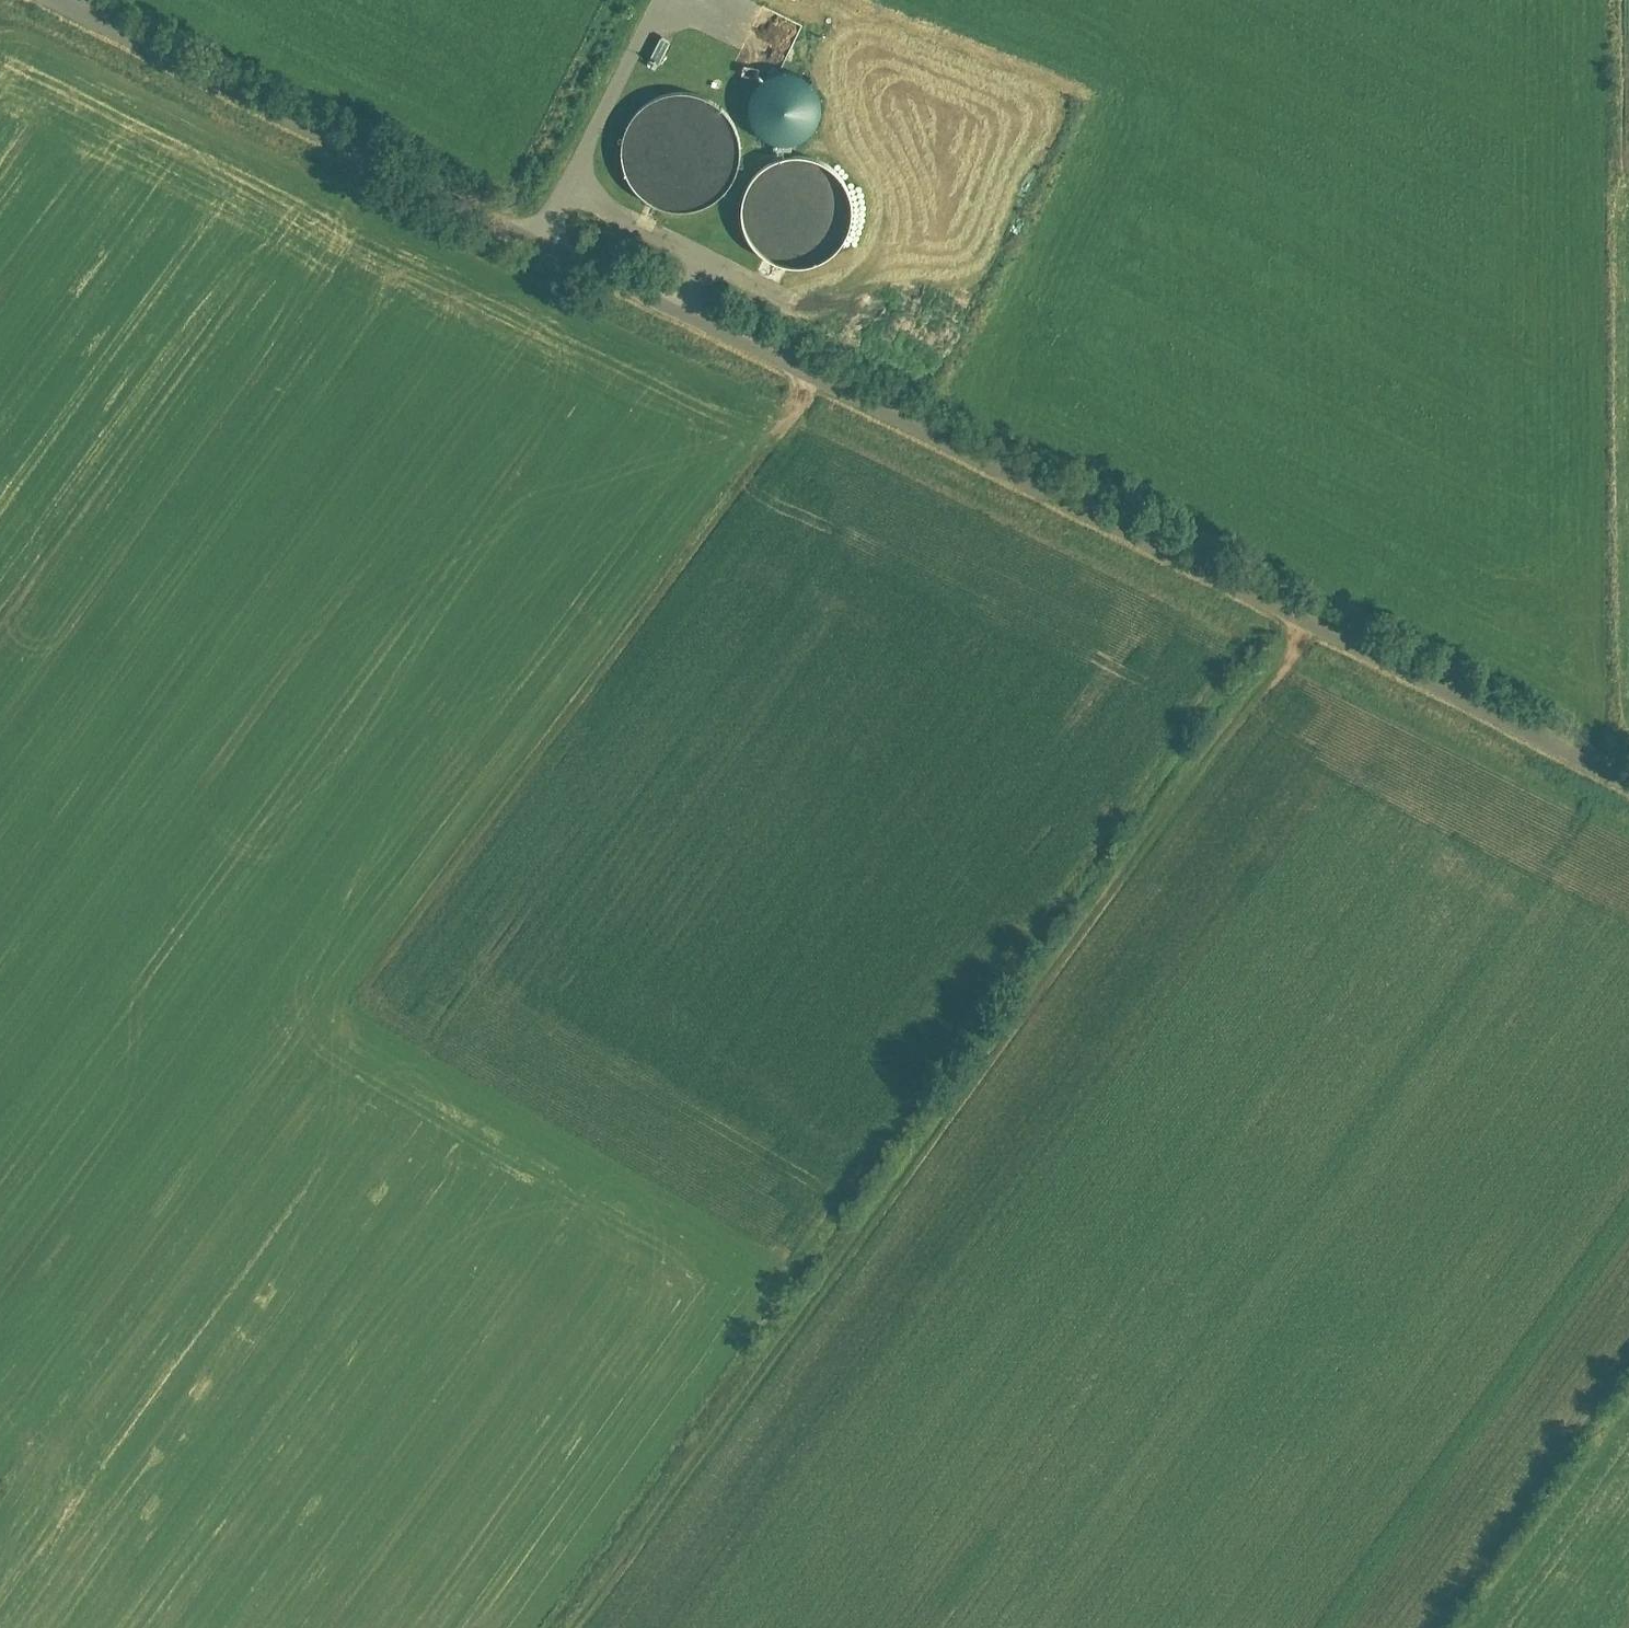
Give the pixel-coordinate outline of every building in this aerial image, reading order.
[(818,119),(823,108),(824,95),(821,83),(815,72),(805,64),(794,60),(780,59),(768,63),(757,70),(750,81),(746,94),(747,107),(752,119),(761,129),(773,135),(786,137),(798,135),(809,129),(818,119)] [(728,177),(736,160),(738,142),(734,123),(724,107),(710,95),(693,88),(673,88),(654,93),(639,105),(628,121),(622,139),(624,159),(632,177),(645,191),(662,200),(681,203),(699,199),(716,191),(728,177)] [(843,239),(851,222),(853,204),(849,186),(839,170),(825,158),(808,151),(788,150),(769,155),(754,167),(743,183),(737,201),(739,221),(747,239),(760,253),(777,262),(796,265),(814,262),(831,253),(843,239)]
